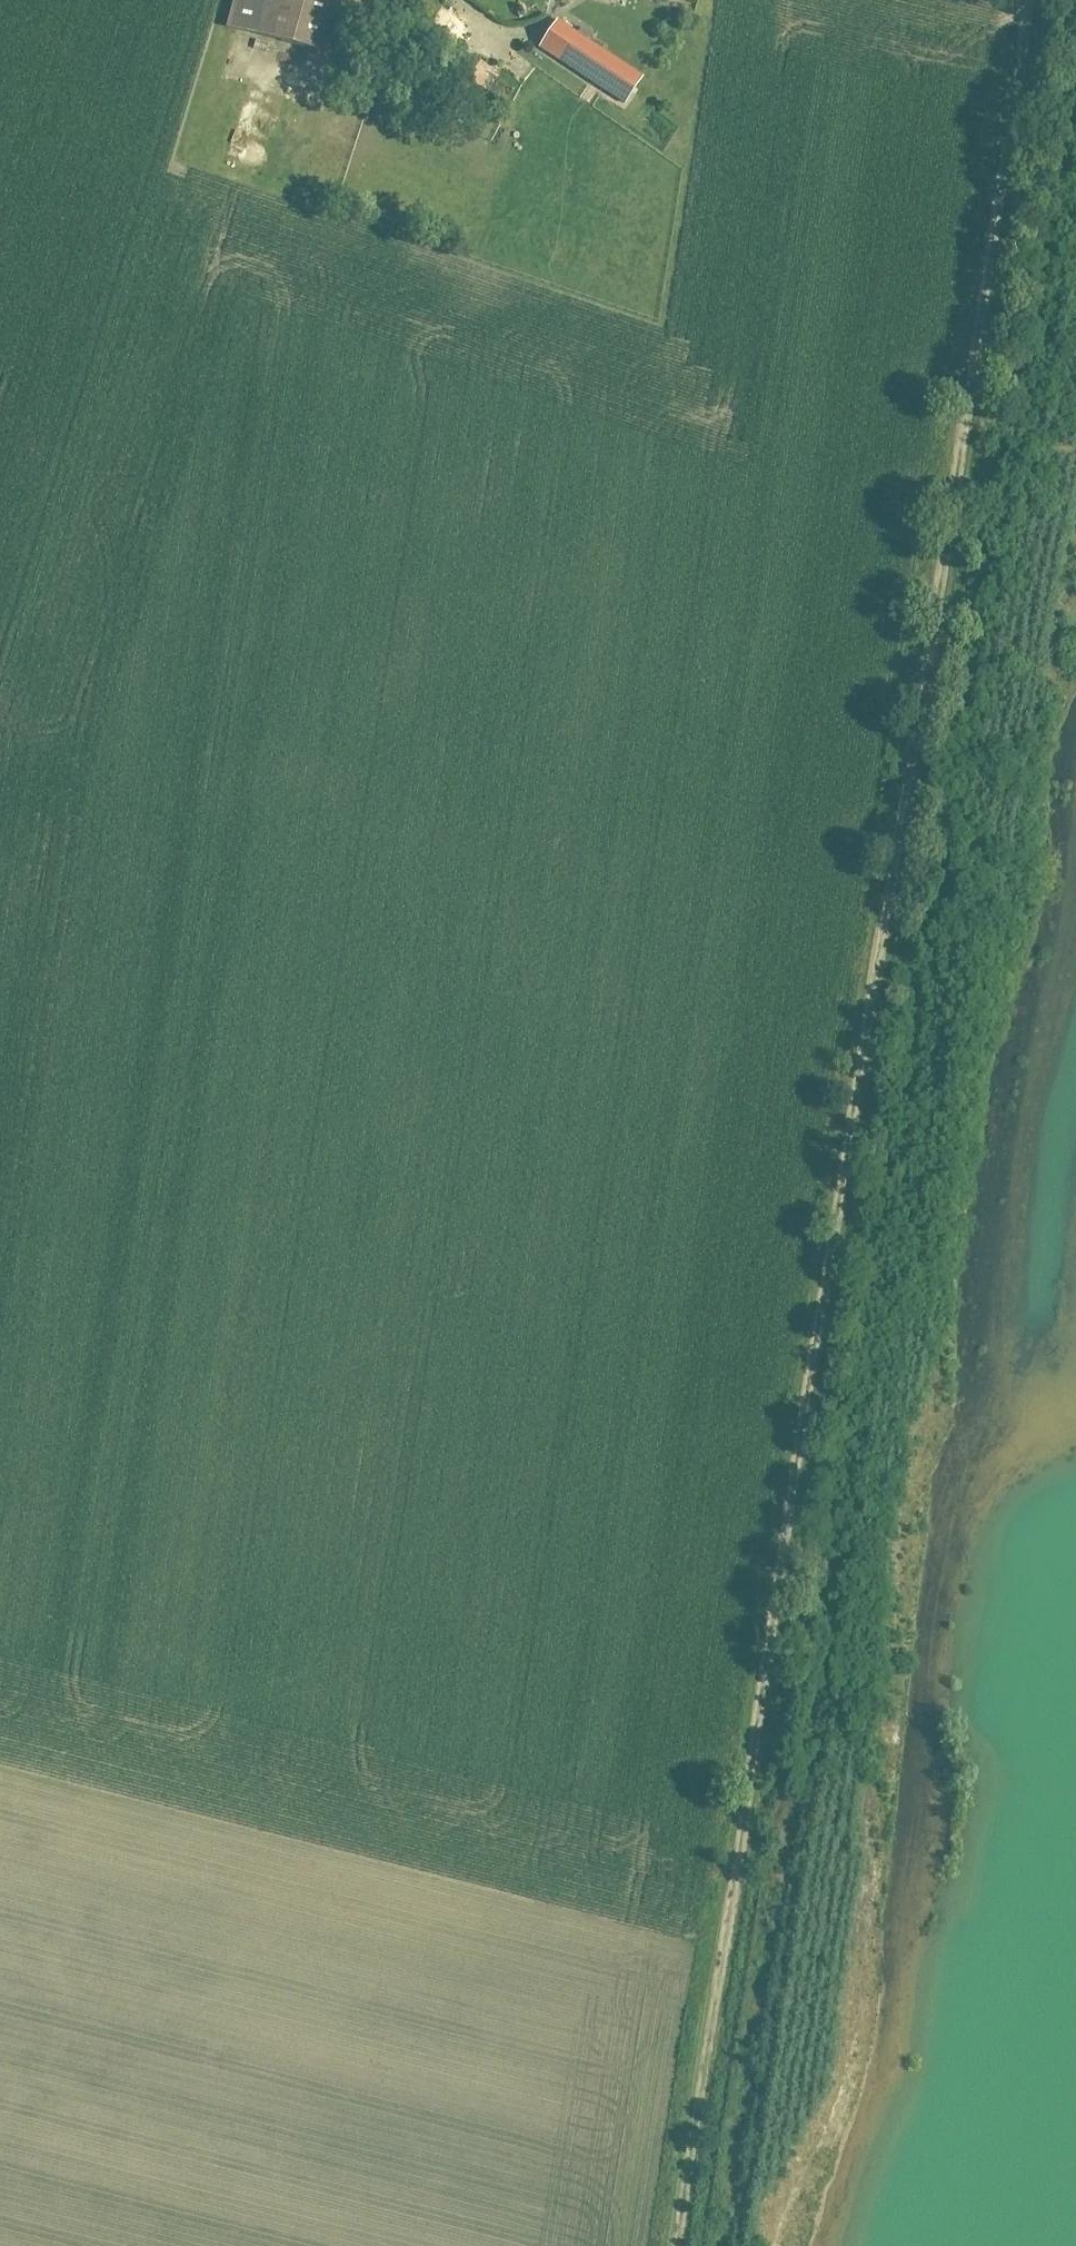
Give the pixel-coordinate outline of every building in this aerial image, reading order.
[(231,30),(325,56),(341,0),(239,0),(231,30)] [(557,21),(539,53),(629,106),(648,74),(557,21)]
